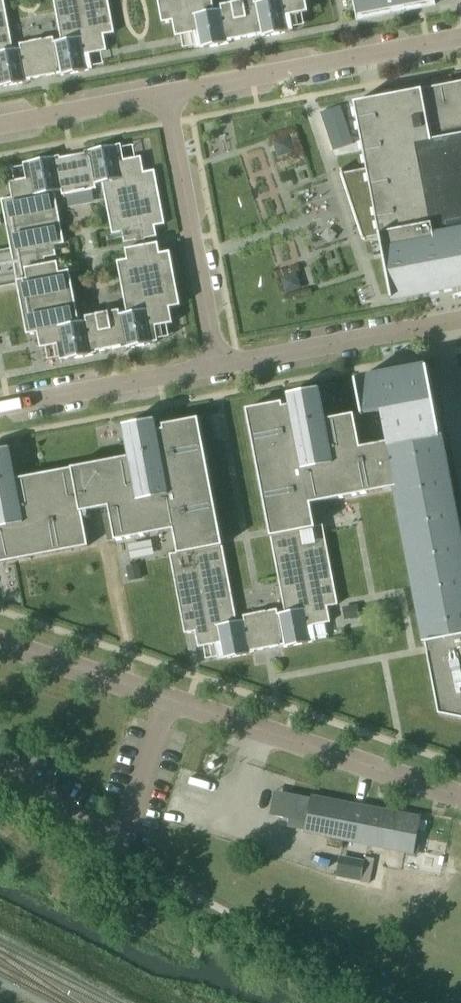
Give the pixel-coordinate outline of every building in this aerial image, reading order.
[(61,40),(55,42),(54,37),(19,43),(20,48),(14,49),(4,0),(0,0),(0,87),(29,81),(29,79),(58,73),(58,75),(91,69),(88,54),(107,50),(104,34),(115,32),(108,0),(54,0),(61,40)] [(262,2),(256,3),(255,0),(247,0),(221,5),(222,10),(215,11),(213,0),(158,0),(162,23),(173,21),(176,37),(195,33),(198,49),(231,43),(230,40),(259,35),(259,37),(292,31),(289,15),(308,12),(306,0),(262,0),(262,2)] [(356,19),(436,4),(435,0),(353,0),(356,19)] [(365,239),(380,236),(392,300),(460,287),(460,82),(354,102),(367,168),(343,173),(342,168),(340,169),(363,239),(365,239)] [(95,352),(97,351),(124,346),(124,349),(157,342),(154,327),(173,323),(170,307),(181,305),(170,251),(160,253),(158,243),(147,245),(146,241),(146,238),(157,236),(155,226),(165,224),(155,170),(144,172),(141,156),(122,160),(119,144),(87,150),(87,152),(58,158),(58,156),(25,162),(28,177),(9,181),(12,197),(1,199),(11,251),(15,271),(0,274),(0,284),(17,281),(27,334),(38,333),(41,348),(60,344),(63,360),(95,354),(95,352)] [(0,253),(0,274),(15,271),(11,251),(0,253)] [(323,524),(315,526),(312,510),(310,503),(344,497),(396,487),(426,645),(427,649),(427,652),(439,714),(460,719),(460,545),(427,367),(375,377),(376,383),(358,387),(357,380),(355,380),(355,382),(362,416),(363,415),(381,411),(387,442),(360,447),(354,414),(325,419),(319,388),(288,394),(290,405),(283,406),(282,402),(246,409),(285,611),(237,620),(199,418),(162,425),(163,429),(157,430),(155,419),(123,425),(129,456),(15,478),(9,447),(0,448),(0,562),(88,546),(82,512),(109,506),(115,540),(173,530),(177,552),(170,553),(185,633),(195,631),(198,647),(218,643),(221,659),(253,653),(253,650),(267,648),(281,645),(282,647),(314,641),(311,625),(331,622),(328,606),(338,604),(324,531),(323,524)] [(357,604),(342,607),(344,619),(359,617),(357,606),(357,604)] [(307,829),(413,850),(419,819),(312,798),(307,829)] [(335,872),(370,882),(376,860),(342,850),(335,872)]
